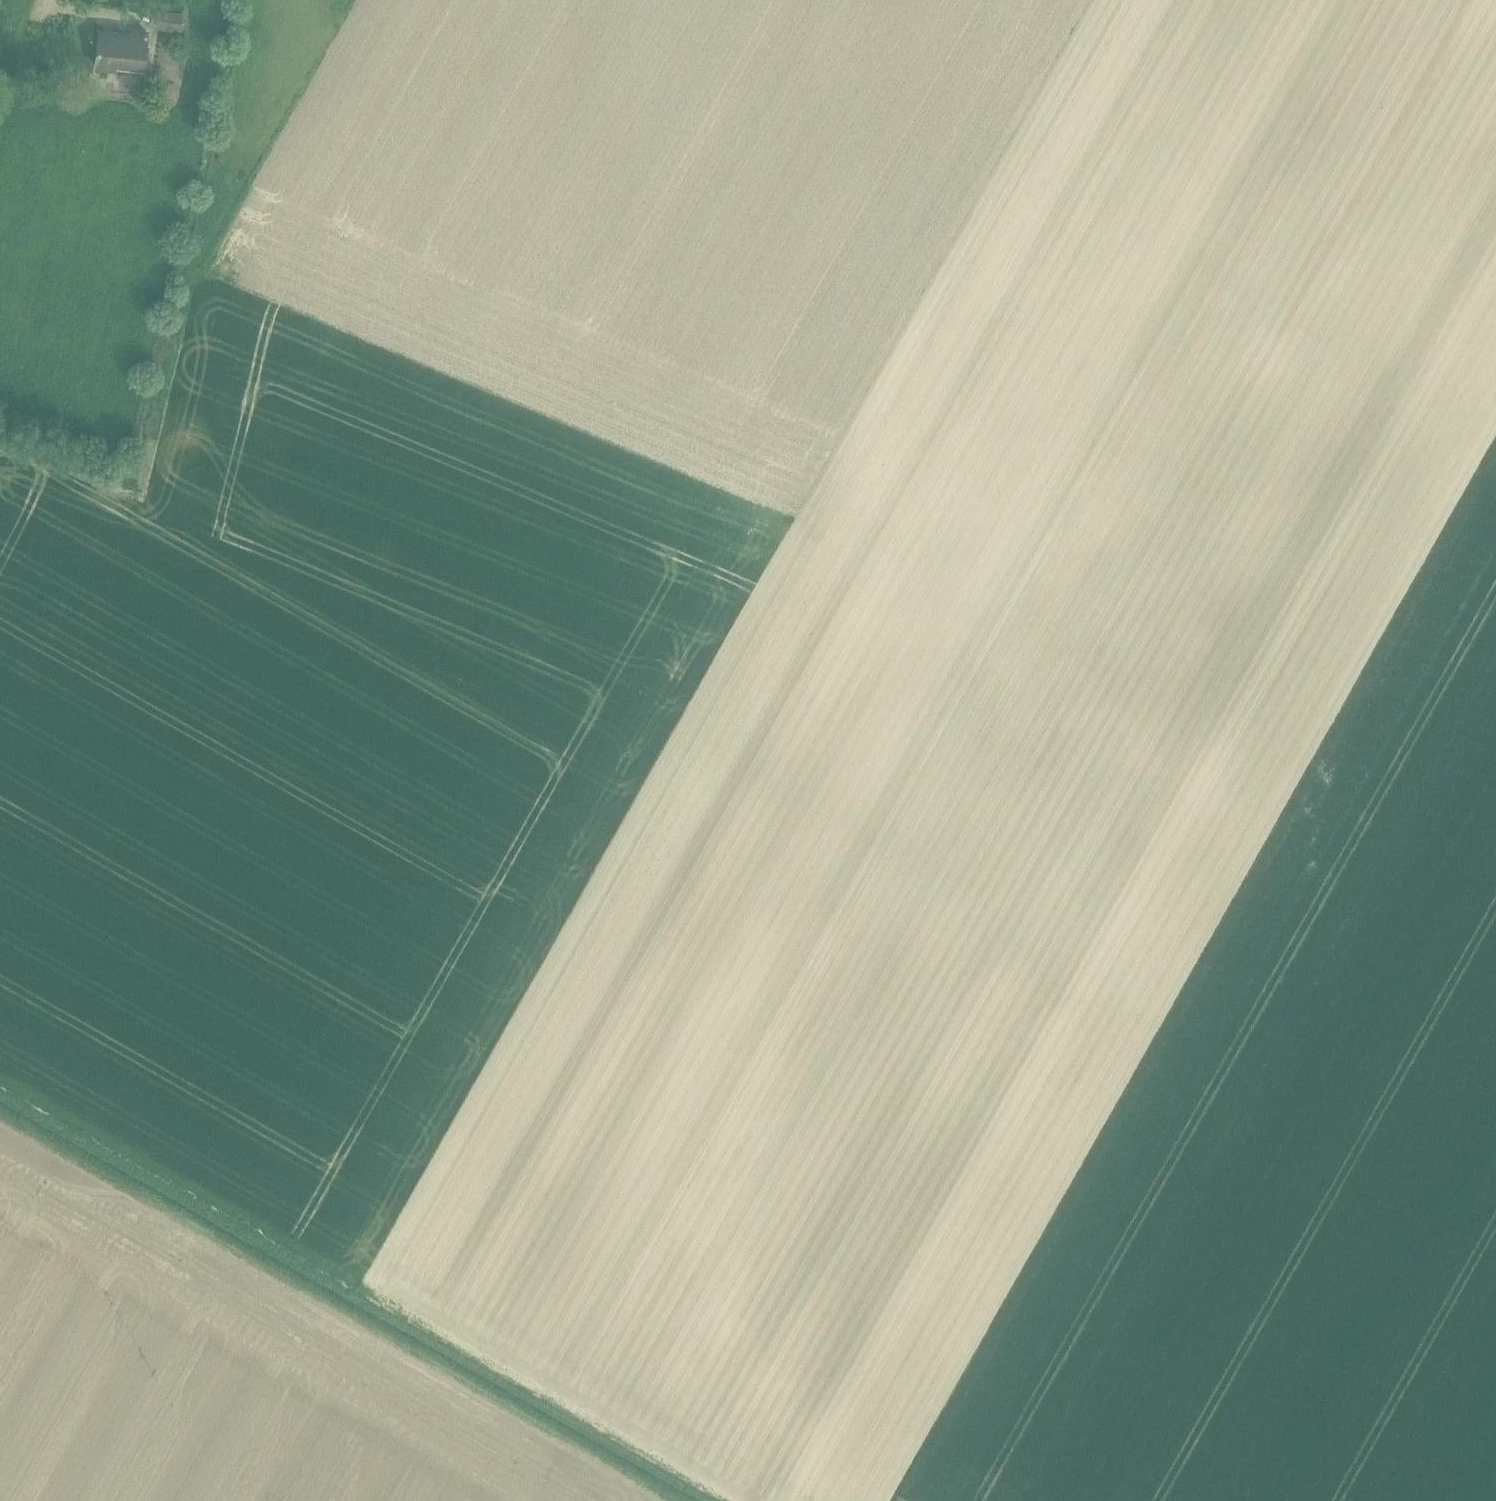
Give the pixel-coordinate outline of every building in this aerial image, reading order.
[(157,26),(180,29),(182,14),(158,11),(157,26)] [(99,30),(95,65),(115,67),(115,61),(142,64),(146,31),(130,29),(130,34),(99,30)]
